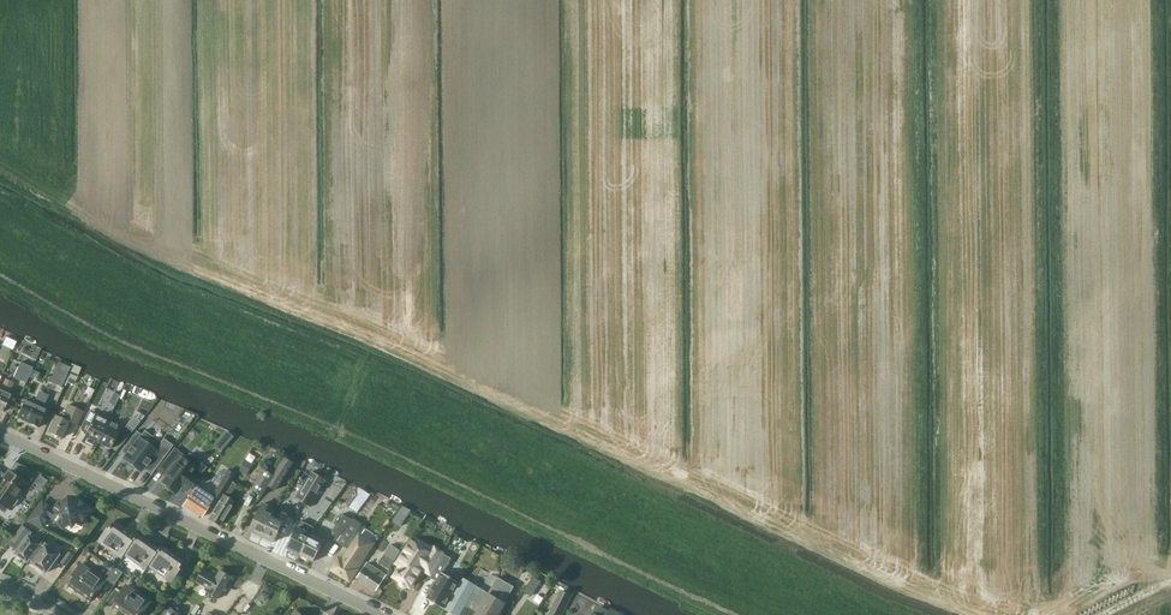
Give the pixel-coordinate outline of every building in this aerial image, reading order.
[(70,367),(58,361),(49,382),(61,387),(63,384),(63,385),(69,372),(68,372),(70,367)] [(21,362),(14,377),(26,382),(33,367),(21,362)] [(77,376),(69,372),(63,385),(66,386),(70,377),(76,380),(77,376)] [(3,412),(10,396),(8,395),(13,384),(5,380),(0,392),(0,411),(3,412)] [(42,409),(47,396),(39,393),(33,405),(25,402),(18,417),(30,422),(29,424),(38,428),(46,411),(42,409)] [(77,425),(83,412),(68,405),(63,415),(61,419),(55,416),(47,432),(61,438),(69,422),(77,425)] [(108,420),(100,417),(89,411),(81,429),(87,431),(82,441),(95,448),(98,442),(106,425),(108,420)] [(134,416),(127,425),(125,428),(108,420),(106,425),(98,442),(111,449),(114,441),(122,445),(140,421),(134,416)] [(154,472),(178,440),(173,436),(169,442),(161,443),(153,437),(148,445),(140,439),(125,458),(142,471),(145,465),(154,472)] [(192,455),(190,454),(186,459),(182,457),(183,456),(174,449),(162,464),(169,469),(166,474),(167,475),(162,481),(167,485),(166,487),(173,492),(174,491),(177,492),(181,487),(186,491),(195,479),(190,475),(194,470),(200,462),(191,455),(192,455)] [(276,489),(292,463),(285,459),(274,475),(268,485),(276,489)] [(252,489),(262,495),(268,485),(274,475),(264,469),(252,489)] [(229,470),(213,495),(220,499),(236,474),(229,470)] [(311,505),(327,479),(312,470),(296,496),(311,505)] [(17,498),(27,483),(10,472),(1,485),(0,485),(0,501),(10,508),(12,506),(13,507),(15,507),(19,501),(19,499),(17,498)] [(358,512),(372,493),(358,486),(358,495),(349,506),(358,512)] [(203,516),(213,498),(197,488),(193,494),(192,494),(185,505),(203,516)] [(219,524),(233,501),(223,495),(209,518),(219,524)] [(369,497),(363,505),(372,511),(378,504),(369,497)] [(82,525),(93,509),(77,498),(75,502),(73,500),(67,501),(65,503),(62,501),(55,510),(44,502),(32,518),(44,527),(51,517),(66,528),(68,525),(71,525),(76,524),(79,523),(82,525)] [(268,523),(275,509),(263,504),(251,530),(262,535),(268,523)] [(268,523),(262,535),(274,541),(286,515),(275,509),(268,523)] [(336,540),(352,520),(342,515),(330,537),(336,540)] [(346,547),(361,524),(354,519),(339,543),(346,547)] [(315,527),(302,521),(288,548),(300,554),(311,533),(311,534),(315,527)] [(124,555),(137,537),(115,522),(100,543),(122,558),(124,555)] [(23,525),(9,545),(15,549),(17,546),(21,548),(17,554),(29,562),(31,559),(42,544),(41,544),(30,536),(33,532),(23,525)] [(311,533),(300,554),(313,561),(324,540),(311,534),(311,533)] [(148,566),(161,549),(139,534),(137,537),(124,555),(146,570),(148,566)] [(357,569),(372,545),(358,536),(343,560),(339,558),(332,570),(351,581),(358,570),(357,569)] [(42,544),(31,559),(34,562),(34,563),(37,565),(37,567),(43,571),(45,571),(48,573),(58,559),(67,566),(75,556),(69,552),(67,554),(61,555),(43,542),(41,544),(42,544)] [(409,586),(409,585),(411,586),(423,569),(430,573),(441,552),(433,547),(429,552),(412,542),(398,564),(402,566),(395,576),(402,581),(401,582),(401,583),(402,584),(402,585),(402,586),(403,587),(405,587),(407,587),(408,586),(409,586)] [(390,569),(402,551),(391,543),(379,561),(390,569)] [(161,549),(148,566),(170,581),(185,560),(163,545),(161,549)] [(441,552),(430,573),(429,576),(436,580),(426,598),(445,608),(460,582),(441,571),(449,557),(441,552)] [(376,589),(385,575),(368,563),(359,577),(376,589)] [(91,600),(105,580),(84,564),(69,585),(91,600)] [(124,571),(116,566),(114,569),(113,568),(111,571),(109,571),(106,575),(106,577),(113,583),(116,582),(124,571)] [(218,598),(231,577),(220,571),(216,577),(205,570),(198,581),(209,589),(207,592),(218,598)] [(534,575),(524,590),(531,595),(542,580),(534,575)] [(514,586),(497,576),(489,592),(463,578),(461,582),(460,582),(445,608),(457,614),(498,614),(514,586)] [(150,601),(128,585),(114,606),(126,614),(140,614),(150,601)] [(548,614),(550,614),(560,614),(571,595),(561,590),(548,614)]
